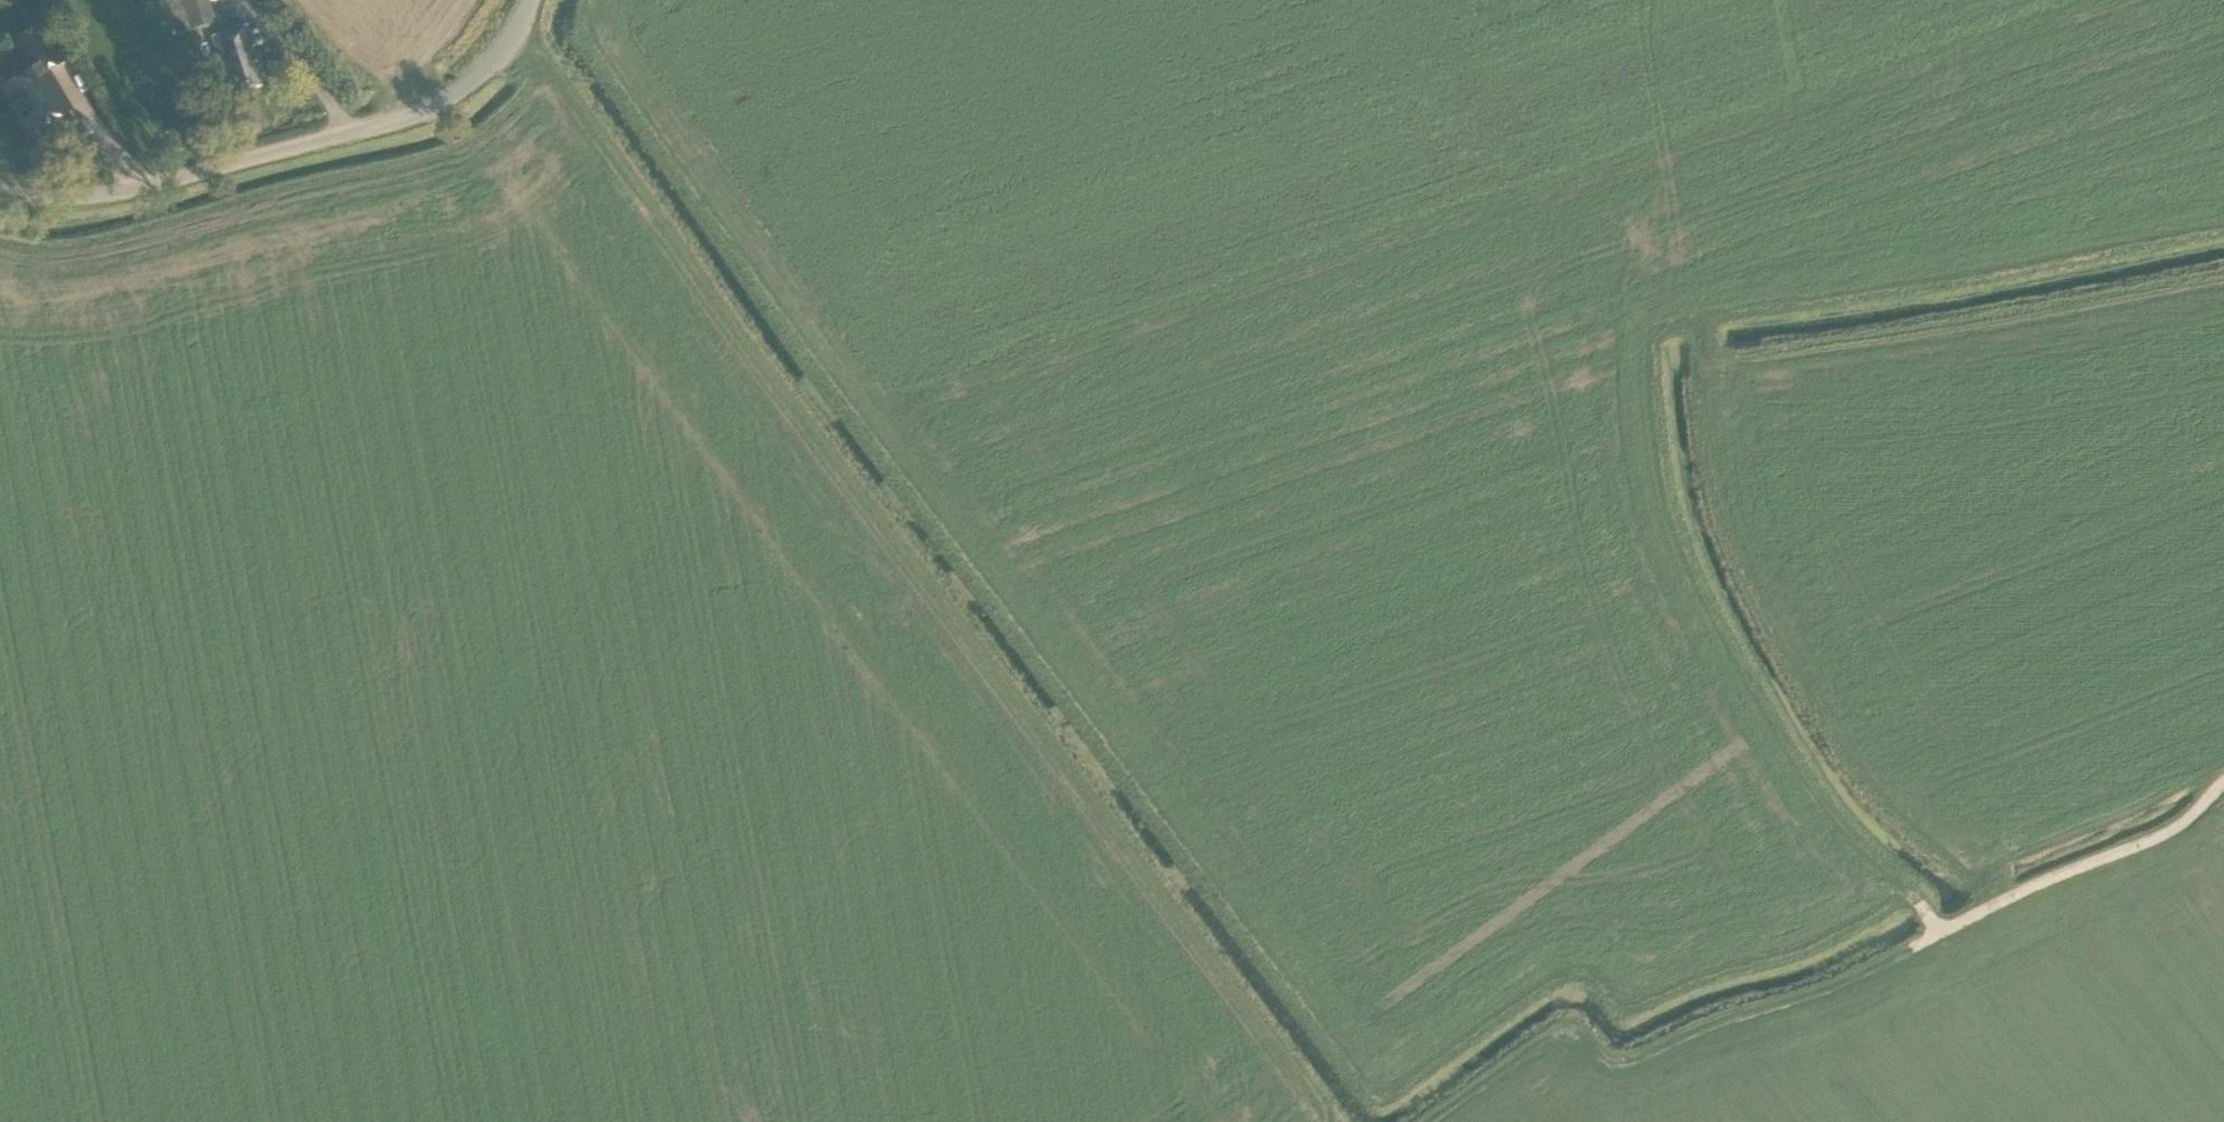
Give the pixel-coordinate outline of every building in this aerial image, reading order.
[(24,16),(41,5),(38,0),(15,0),(24,16)] [(172,35),(217,22),(211,0),(162,0),(172,35)] [(66,60),(43,24),(14,41),(32,70),(5,87),(32,133),(70,110),(47,72),(66,60)] [(231,79),(235,93),(262,85),(249,45),(253,44),(247,24),(211,35),(225,81),(231,79)]
